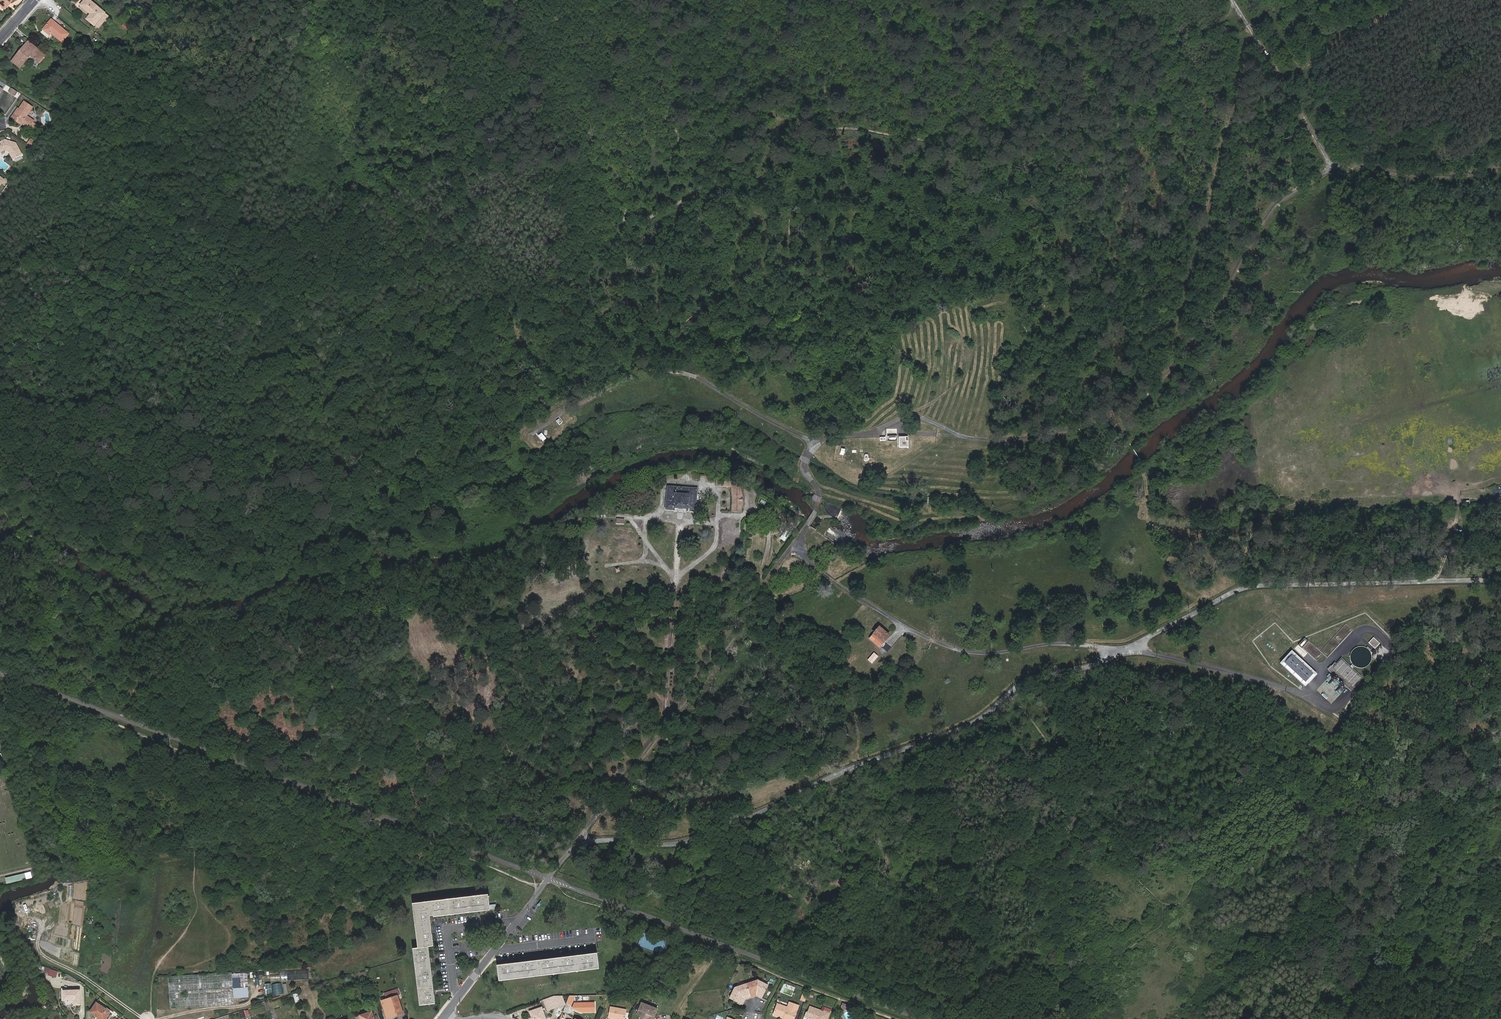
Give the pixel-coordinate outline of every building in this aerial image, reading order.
[(4,8),(11,0),(0,0),(0,5),(4,8)] [(95,25),(105,12),(91,0),(84,0),(80,4),(91,13),(86,18),(95,25)] [(109,16),(105,12),(95,25),(99,28),(109,16)] [(63,41),(69,34),(51,19),(43,30),(49,36),(53,32),(63,41)] [(30,56),(39,63),(46,55),(29,41),(12,61),(20,69),(30,56)] [(14,116),(23,122),(22,123),(29,128),(30,126),(31,126),(33,122),(34,121),(27,116),(33,107),(24,102),(14,116)] [(31,139),(27,144),(33,149),(37,144),(31,139)] [(13,159),(22,154),(16,143),(5,140),(0,142),(0,154),(1,152),(5,150),(9,151),(13,159)] [(1388,317),(1397,316),(1395,305),(1392,305),(1390,297),(1385,298),(1388,317)] [(1381,318),(1388,317),(1385,298),(1378,299),(1381,318)] [(999,327),(990,328),(993,349),(1002,348),(999,327)] [(958,342),(949,344),(951,361),(961,359),(958,342)] [(900,446),(908,446),(908,436),(900,437),(900,446)] [(744,497),(740,484),(730,478),(723,477),(722,487),(731,487),(732,499),(731,512),(742,512),(744,497)] [(673,508),(689,509),(689,511),(695,512),(697,489),(668,487),(666,509),(672,510),(673,508)] [(889,635),(880,627),(870,639),(879,647),(889,635)] [(1374,638),(1369,643),(1375,648),(1380,643),(1374,638)] [(1268,641),(1264,645),(1270,650),(1274,646),(1268,641)] [(1291,651),(1281,663),(1305,686),(1316,674),(1291,651)] [(878,656),(874,653),(868,660),(872,663),(878,656)] [(1362,677),(1341,658),(1333,667),(1331,665),(1328,669),(1352,692),(1356,688),(1354,686),(1362,677)] [(1328,678),(1317,690),(1332,703),(1342,692),(1328,678)] [(8,883),(34,877),(32,871),(6,877),(8,883)] [(460,901),(460,898),(436,900),(437,904),(421,906),(422,907),(416,908),(418,919),(420,918),(422,935),(420,935),(421,947),(429,946),(434,945),(432,933),(428,934),(426,918),(430,917),(430,912),(438,911),(438,914),(462,911),(461,909),(478,907),(478,909),(490,908),(490,909),(496,909),(496,908),(497,908),(497,907),(496,907),(496,904),(490,905),(488,896),(476,897),(477,899),(460,901)] [(663,953),(667,941),(643,934),(639,946),(663,953)] [(430,987),(433,987),(432,975),(428,975),(426,959),(430,959),(429,946),(421,947),(416,948),(418,960),(420,960),(422,976),(420,976),(421,989),(423,988),(424,996),(422,996),(423,1005),(435,1004),(434,995),(431,995),(430,987)] [(549,963),(549,959),(525,962),(526,966),(509,968),(509,964),(501,965),(501,969),(498,969),(499,979),(511,977),(510,975),(526,973),(527,975),(550,973),(550,970),(566,968),(567,971),(590,968),(590,965),(599,964),(598,957),(589,958),(589,954),(565,957),(565,961),(549,963)] [(57,978),(59,971),(46,966),(44,971),(49,973),(49,974),(57,978)] [(232,972),(170,976),(172,1008),(234,1005),(234,998),(233,983),(232,972)] [(284,972),(284,981),(295,981),(295,972),(284,972)] [(241,974),(242,988),(239,989),(239,983),(233,983),(234,998),(248,997),(246,973),(241,974)] [(747,983),(751,996),(755,995),(755,994),(757,993),(759,994),(759,995),(762,997),(769,985),(758,980),(747,983)] [(271,985),(273,995),(283,994),(281,983),(271,985)] [(747,998),(751,996),(747,983),(736,987),(730,998),(742,1004),(744,1000),(743,1000),(744,997),(747,996),(747,998)] [(79,1003),(78,989),(62,990),(63,998),(73,998),(73,1004),(79,1003)] [(398,996),(395,997),(394,991),(384,994),(386,999),(382,1001),(384,1008),(388,1007),(391,1017),(403,1013),(398,996)] [(566,1004),(563,996),(555,996),(555,997),(554,997),(543,1000),(547,1011),(566,1004)] [(110,1011),(97,1002),(91,1011),(103,1018),(105,1018),(110,1011)] [(649,1005),(641,1002),(636,1014),(641,1015),(640,1017),(644,1018),(649,1005)] [(799,1006),(789,1002),(788,1007),(778,1004),(774,1013),(784,1017),(784,1018),(794,1018),(799,1006)] [(595,1003),(575,1003),(573,1009),(579,1011),(583,1011),(583,1012),(595,1012),(595,1003)] [(657,1008),(649,1005),(644,1018),(648,1018),(649,1018),(653,1018),(657,1008)] [(530,1018),(545,1018),(541,1006),(527,1011),(530,1018)] [(824,1011),(810,1006),(808,1011),(806,1013),(805,1017),(808,1018),(811,1017),(812,1018),(828,1018),(830,1013),(824,1010),(824,1011)] [(610,1007),(608,1018),(617,1018),(625,1018),(627,1010),(610,1007)]
